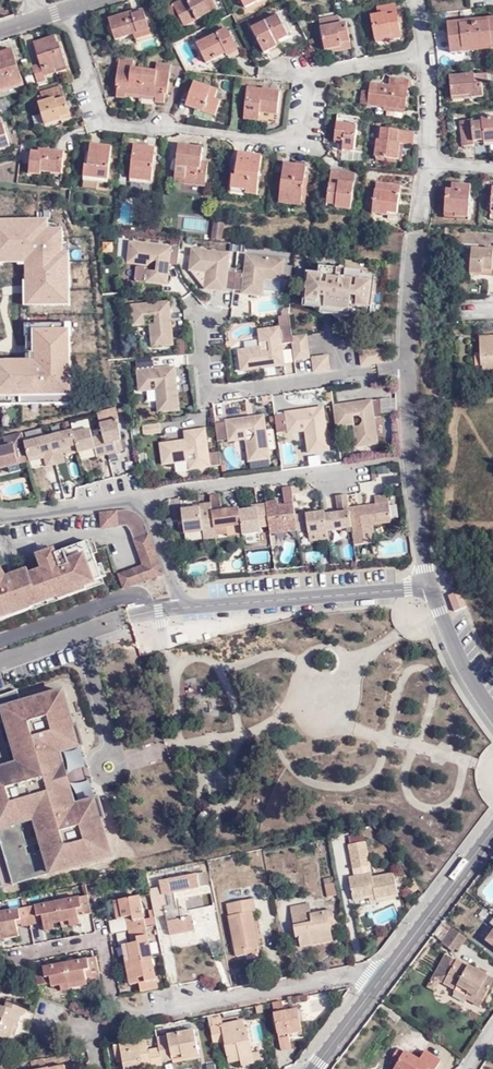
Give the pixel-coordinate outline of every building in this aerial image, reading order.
[(173,5),(184,26),(217,10),(212,0),(188,0),(187,1),(186,0),(184,0),(173,5)] [(271,0),(238,0),(240,5),(244,3),(248,10),(271,0)] [(184,26),(173,5),(167,8),(176,29),(184,26)] [(391,35),(402,34),(398,5),(380,8),(380,17),(373,18),(377,41),(391,38),(391,35)] [(151,35),(143,12),(132,16),(130,13),(108,19),(116,46),(151,35)] [(344,43),(353,41),(349,22),(340,23),(338,16),(321,18),(327,49),(344,46),(344,43)] [(462,52),(462,47),(492,44),(492,49),(492,19),(482,20),(482,24),(467,25),(467,22),(447,23),(450,53),(462,52)] [(290,40),(281,21),(255,32),(267,55),(279,50),(277,45),(290,40)] [(238,51),(227,30),(196,45),(206,64),(225,55),(226,57),(238,51)] [(403,39),(402,34),(391,35),(391,38),(377,41),(377,44),(403,39)] [(69,69),(62,47),(60,47),(57,39),(37,46),(44,65),(35,67),(42,83),(47,82),(45,75),(69,69)] [(354,48),(353,41),(344,43),(344,46),(327,49),(327,53),(354,48)] [(15,51),(0,56),(0,71),(1,75),(0,75),(0,91),(0,92),(24,85),(15,51)] [(130,96),(143,98),(145,75),(134,73),(134,64),(120,63),(117,89),(120,90),(119,100),(129,101),(130,96)] [(170,96),(172,79),(173,69),(158,67),(156,76),(145,75),(143,98),(158,100),(157,105),(165,105),(165,95),(170,96)] [(173,69),(172,79),(186,80),(186,70),(173,69)] [(470,96),(470,98),(482,97),(482,86),(488,86),(487,75),(450,78),(451,97),(470,96)] [(403,109),(407,82),(387,80),(385,89),(367,86),(367,92),(360,91),(357,103),(403,109)] [(215,105),(220,97),(197,87),(188,110),(214,121),(221,109),(215,105)] [(73,115),(65,90),(50,94),(52,103),(42,106),(48,127),(60,123),(62,119),(73,115)] [(261,115),(279,117),(281,94),(249,92),(247,118),(260,119),(261,115)] [(278,126),(279,117),(261,115),(260,119),(247,118),(246,123),(278,126)] [(342,150),(354,152),(358,120),(338,117),(335,141),(344,142),(342,150)] [(459,122),(461,147),(475,146),(475,142),(483,141),(484,144),(492,143),(492,119),(481,120),(481,123),(472,124),(472,121),(459,122)] [(4,126),(0,127),(0,151),(12,148),(4,126)] [(409,147),(412,135),(384,131),(379,158),(401,161),(403,145),(409,147)] [(111,179),(117,149),(98,145),(95,165),(90,165),(89,176),(111,179)] [(63,172),(68,152),(44,149),(44,153),(36,153),(33,173),(43,176),(45,170),(63,172)] [(151,185),(156,152),(136,149),(132,183),(151,185)] [(204,169),(204,153),(182,150),(178,179),(188,179),(189,189),(208,190),(210,170),(204,169)] [(358,150),(354,152),(342,150),(340,161),(349,161),(346,158),(346,156),(348,154),(354,154),(358,152),(358,150)] [(259,198),(263,161),(239,158),(236,180),(231,179),(230,194),(259,198)] [(304,203),(309,168),(287,166),(282,201),(304,203)] [(353,212),(357,175),(335,172),(331,204),(340,204),(341,210),(353,212)] [(401,211),(404,184),(381,179),(377,212),(389,213),(391,210),(401,211)] [(457,213),(456,218),(469,219),(470,186),(452,186),(452,190),(446,190),(445,213),(457,213)] [(222,242),(223,229),(213,228),(212,241),(222,242)] [(147,267),(154,262),(130,262),(132,244),(130,244),(128,265),(147,267)] [(165,266),(177,264),(179,250),(132,244),(130,262),(154,262),(158,262),(157,268),(165,266)] [(209,258),(225,255),(192,252),(190,261),(209,258)] [(470,268),(471,253),(461,253),(459,268),(470,268)] [(492,273),(492,258),(491,254),(471,253),(470,268),(469,277),(481,277),(481,279),(491,279),(491,273),(492,273)] [(238,257),(239,257),(225,255),(209,258),(190,261),(190,265),(229,258),(238,257)] [(284,261),(246,257),(244,275),(236,275),(234,292),(242,293),(250,293),(251,297),(263,297),(264,281),(281,283),(284,261)] [(227,274),(229,258),(190,265),(189,270),(207,272),(207,274),(204,292),(216,293),(216,290),(225,291),(234,292),(236,275),(227,274)] [(177,267),(177,264),(165,266),(157,268),(145,272),(137,274),(117,280),(105,283),(136,276),(162,269),(168,268),(177,267)] [(167,287),(168,268),(162,269),(136,276),(135,284),(167,287)] [(350,308),(371,310),(372,285),(363,284),(364,274),(320,270),(319,279),(318,281),(322,282),(321,288),(308,287),(304,303),(325,305),(325,310),(350,313),(350,308)] [(318,281),(319,279),(310,278),(308,287),(321,288),(322,282),(318,281)] [(371,316),(371,310),(350,308),(350,313),(325,310),(325,305),(304,303),(303,308),(310,308),(311,310),(314,309),(319,315),(332,317),(334,320),(338,320),(340,318),(355,319),(361,316),(371,316)] [(165,308),(162,304),(131,307),(133,328),(146,327),(145,319),(155,318),(155,325),(151,326),(152,345),(173,343),(170,308),(165,308)] [(292,339),(290,325),(257,329),(259,347),(238,350),(240,370),(283,365),(281,344),(292,342),(292,339)] [(480,337),(481,370),(492,369),(492,336),(480,337)] [(292,342),(294,362),(308,360),(306,337),(292,339),(292,342)] [(187,357),(186,340),(177,340),(178,357),(187,357)] [(313,374),(329,372),(326,358),(311,360),(313,374)] [(153,360),(135,361),(138,393),(151,392),(151,383),(155,384),(159,384),(160,395),(164,395),(161,414),(179,412),(175,375),(168,370),(153,371),(153,360)] [(159,384),(155,384),(158,414),(161,414),(164,395),(160,395),(159,384)] [(354,405),(333,408),(336,428),(354,426),(353,418),(357,417),(362,421),(363,424),(359,429),(354,429),(356,444),(376,442),(374,420),(381,419),(379,402),(360,404),(360,409),(355,409),(354,405)] [(275,417),(277,434),(287,434),(287,436),(299,434),(299,424),(303,425),(306,424),(308,449),(328,447),(322,409),(317,410),(317,414),(312,415),(311,411),(285,414),(284,416),(275,417)] [(215,426),(217,443),(228,441),(228,443),(246,441),(244,433),(249,432),(254,435),(255,438),(251,443),(246,443),(248,459),(268,456),(264,417),(252,419),(252,424),(247,424),(247,419),(225,422),(225,425),(215,426)] [(159,426),(142,428),(143,436),(160,435),(159,426)] [(196,462),(198,470),(210,468),(205,430),(189,433),(190,438),(184,439),(185,442),(165,445),(168,466),(188,463),(196,462)] [(328,447),(308,449),(308,455),(329,453),(328,447)] [(189,472),(198,470),(196,462),(188,463),(189,472)] [(270,526),(271,534),(298,530),(292,487),(283,488),(286,505),(279,506),(279,501),(267,502),(267,504),(268,509),(270,526)] [(212,504),(216,536),(229,534),(228,528),(242,526),(240,511),(240,509),(228,511),(223,511),(223,508),(221,495),(211,497),(212,504)] [(350,508),(355,545),(376,542),(373,524),(393,522),(389,495),(376,496),(377,504),(350,508)] [(183,511),(185,531),(188,534),(204,532),(205,540),(217,538),(216,536),(212,504),(201,506),(201,508),(183,511)] [(240,511),(242,526),(244,535),(262,533),(261,527),(270,526),(268,509),(259,510),(259,509),(248,510),(240,511)] [(467,608),(460,590),(447,595),(455,613),(467,608)] [(188,641),(187,633),(176,635),(178,644),(188,641)] [(85,822),(102,818),(97,799),(79,804),(81,809),(78,810),(77,805),(73,806),(68,807),(55,791),(65,788),(60,771),(50,773),(52,753),(58,751),(61,751),(59,745),(62,744),(63,750),(81,745),(76,726),(68,728),(66,720),(70,719),(62,690),(44,696),(44,698),(42,699),(41,696),(22,702),(24,707),(21,708),(16,689),(0,695),(0,846),(1,848),(16,843),(18,847),(9,850),(11,858),(20,856),(21,861),(16,862),(21,881),(67,867),(66,862),(68,861),(70,867),(89,861),(87,856),(90,855),(91,860),(109,855),(101,827),(88,831),(85,822)] [(73,806),(58,751),(52,753),(50,773),(60,771),(65,788),(55,791),(68,807),(73,806)] [(373,864),(368,839),(351,843),(356,867),(373,864)] [(160,880),(194,873),(192,863),(159,870),(160,880)] [(204,871),(196,873),(199,887),(207,885),(204,871)] [(159,880),(160,886),(162,895),(167,893),(169,905),(164,906),(166,914),(165,914),(170,935),(194,930),(191,915),(182,917),(180,908),(177,908),(174,892),(199,887),(196,873),(194,873),(160,880),(159,880)] [(398,896),(394,875),(374,879),(373,874),(352,878),(356,900),(376,895),(378,900),(398,896)] [(336,894),(333,882),(324,884),(326,896),(336,894)] [(420,889),(414,882),(407,887),(411,894),(420,889)] [(160,886),(152,888),(152,889),(153,897),(157,916),(165,914),(166,914),(164,906),(169,905),(167,893),(162,895),(160,886)] [(141,991),(158,987),(140,895),(120,899),(124,917),(132,915),(133,920),(127,921),(130,937),(136,936),(138,941),(128,943),(131,960),(135,977),(138,976),(139,982),(141,991)] [(0,915),(0,917),(4,937),(20,933),(18,925),(22,925),(24,928),(42,925),(41,919),(45,918),(47,927),(80,919),(79,910),(83,909),(84,915),(94,913),(90,896),(0,915)] [(255,910),(253,898),(226,903),(236,957),(245,955),(244,949),(259,946),(252,910),(255,910)] [(120,899),(113,900),(117,918),(124,917),(120,899)] [(309,903),(290,906),(296,936),(300,935),(302,946),(332,940),(330,925),(334,924),(332,909),(310,913),(309,903)] [(81,925),(80,919),(47,927),(48,933),(81,925)] [(461,952),(468,943),(454,931),(451,935),(444,944),(456,953),(458,950),(461,952)] [(20,933),(4,937),(5,943),(21,940),(20,933)] [(445,982),(456,962),(446,957),(435,976),(441,980),(445,982)] [(87,980),(100,978),(97,960),(36,971),(39,987),(52,985),(53,988),(60,988),(70,986),(88,983),(87,980)] [(130,984),(139,982),(138,976),(135,977),(131,960),(125,961),(130,984)] [(482,1000),(492,981),(492,980),(458,960),(456,962),(445,982),(456,989),(459,983),(469,989),(468,992),(482,1000)] [(441,980),(435,976),(429,987),(436,991),(441,980)] [(478,1006),(482,1000),(468,992),(469,989),(459,983),(456,989),(454,992),(478,1006)] [(21,1026),(29,1008),(12,1001),(9,1009),(0,1006),(0,1038),(2,1038),(12,1042),(18,1025),(21,1026)] [(302,1033),(298,1010),(275,1014),(281,1052),(292,1051),(289,1035),(302,1033)] [(229,1063),(240,1061),(240,1058),(252,1056),(248,1028),(244,1028),(244,1021),(221,1025),(221,1018),(208,1019),(213,1045),(225,1042),(229,1063)] [(14,1042),(21,1026),(18,1025),(12,1042),(14,1042)] [(152,1050),(155,1068),(163,1067),(162,1064),(162,1061),(172,1059),(173,1063),(199,1059),(194,1033),(157,1038),(158,1048),(152,1050)] [(155,1068),(152,1050),(149,1051),(146,1040),(119,1044),(122,1062),(123,1068),(149,1068),(155,1068)] [(116,1062),(122,1062),(119,1044),(114,1045),(116,1062)] [(440,1062),(423,1054),(420,1062),(392,1052),(387,1062),(395,1066),(394,1068),(438,1068),(440,1062)] [(240,1058),(240,1061),(241,1066),(254,1064),(252,1056),(240,1058)]
